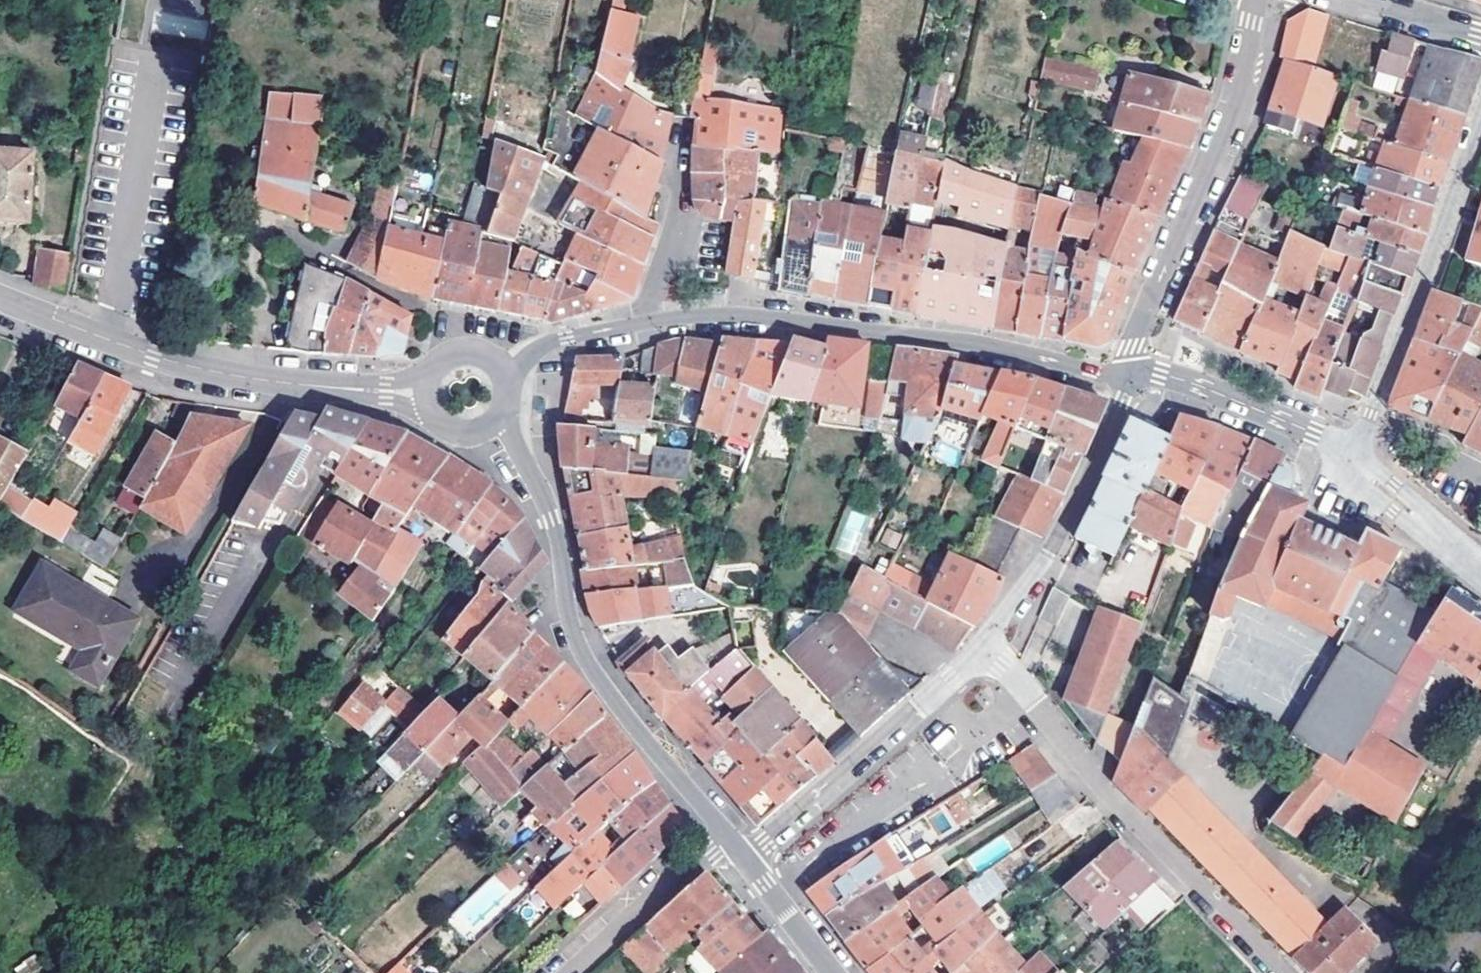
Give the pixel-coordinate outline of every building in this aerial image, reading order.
[(627,0),(611,0),(591,69),(573,118),(658,164),(662,138),(665,118),(655,114),(621,94),(616,91),(622,81),(632,65),(628,62),(639,18),(625,14),(627,0)] [(1289,32),(1281,59),(1288,62),(1327,74),(1335,48),(1289,32)] [(1413,43),(1394,38),(1387,56),(1380,56),(1376,69),(1402,78),(1413,43)] [(712,47),(702,45),(696,74),(710,76),(712,47)] [(1427,48),(1411,100),(1464,116),(1473,93),(1480,70),(1480,63),(1427,48)] [(1045,76),(1079,85),(1082,65),(1049,56),(1045,76)] [(1322,127),(1338,79),(1327,74),(1288,62),(1281,83),(1272,110),(1322,127)] [(1104,70),(1082,65),(1079,85),(1099,90),(1104,70)] [(749,103),(708,100),(710,76),(696,74),(686,120),(690,120),(694,120),(693,150),(762,150),(778,149),(785,106),(758,103),(758,99),(750,98),(749,103)] [(1132,77),(1125,102),(1198,126),(1210,100),(1132,77)] [(627,84),(622,81),(616,91),(621,94),(627,84)] [(919,113),(934,116),(940,85),(925,82),(919,113)] [(1464,116),(1411,100),(1408,109),(1399,136),(1355,121),(1363,95),(1365,87),(1353,84),(1339,129),(1386,144),(1444,164),(1448,165),(1453,150),(1464,116)] [(1363,95),(1408,109),(1411,100),(1365,87),(1363,95)] [(306,188),(318,101),(266,95),(253,208),(344,235),(350,206),(316,196),(317,189),(306,188)] [(1198,126),(1125,102),(1116,131),(1135,136),(1142,139),(1187,151),(1197,130),(1198,126)] [(658,164),(573,118),(553,107),(546,153),(553,157),(558,160),(556,169),(569,177),(581,183),(643,220),(646,210),(658,164)] [(913,211),(915,203),(925,157),(928,146),(931,132),(905,126),(899,151),(890,194),(892,194),(891,201),(897,202),(897,207),(913,211)] [(1116,131),(1110,129),(1109,134),(1114,136),(1110,152),(1128,158),(1135,136),(1116,131)] [(1133,167),(1142,139),(1135,136),(1128,158),(1126,165),(1133,167)] [(496,141),(482,137),(480,151),(494,154),(496,141)] [(836,183),(858,187),(867,143),(846,138),(836,183)] [(1133,167),(1126,165),(1117,195),(1108,194),(1106,201),(1155,220),(1157,220),(1161,210),(1187,151),(1142,139),(1133,167)] [(494,154),(489,188),(502,194),(488,231),(510,240),(514,241),(547,160),(496,141),(494,154)] [(30,218),(37,147),(0,143),(0,215),(30,218)] [(867,143),(858,187),(890,194),(899,151),(867,143)] [(1368,166),(1376,169),(1436,189),(1438,184),(1444,164),(1386,144),(1380,157),(1372,155),(1368,166)] [(928,146),(925,157),(943,162),(945,149),(928,146)] [(755,200),(762,150),(693,150),(692,156),(691,204),(698,216),(714,221),(723,222),(735,223),(738,197),(755,200)] [(941,201),(947,163),(943,162),(925,157),(915,203),(939,208),(941,201)] [(941,201),(964,212),(972,174),(947,163),(941,201)] [(1368,166),(1358,163),(1350,185),(1369,191),(1376,169),(1368,166)] [(1243,173),(1269,183),(1276,186),(1280,177),(1247,166),(1243,173)] [(1376,169),(1369,191),(1431,210),(1432,205),(1436,189),(1376,169)] [(1243,173),(1227,206),(1251,215),(1258,202),(1269,183),(1243,173)] [(964,212),(961,225),(969,226),(971,221),(985,224),(995,180),(972,174),(964,212)] [(560,195),(572,201),(581,183),(569,177),(560,195)] [(831,203),(836,183),(823,180),(818,198),(823,200),(831,203)] [(1012,230),(1021,187),(995,180),(985,224),(1012,230)] [(563,264),(545,323),(553,325),(584,316),(626,303),(632,301),(647,253),(656,227),(643,220),(581,183),(572,201),(561,225),(579,234),(563,264)] [(1346,199),(1354,202),(1363,205),(1369,191),(1350,185),(1346,199)] [(447,246),(435,300),(466,307),(499,314),(507,271),(510,240),(488,231),(502,194),(489,188),(477,187),(469,230),(454,227),(450,238),(447,246)] [(1012,230),(1009,243),(993,326),(998,327),(1018,331),(1029,278),(1035,246),(1045,198),(1046,194),(1021,187),(1012,230)] [(1363,205),(1360,215),(1424,237),(1429,215),(1431,210),(1369,191),(1363,205)] [(1073,204),(1097,209),(1099,197),(1076,192),(1073,204)] [(752,282),(760,230),(764,201),(755,200),(738,197),(735,223),(728,277),(752,282)] [(1337,197),(1333,206),(1344,210),(1347,211),(1352,212),(1354,202),(1346,199),(1337,197)] [(1045,198),(1035,246),(1046,248),(1054,250),(1053,255),(1060,256),(1060,255),(1065,233),(1073,204),(1045,198)] [(830,297),(834,298),(854,208),(831,203),(823,200),(821,208),(808,293),(830,297)] [(773,203),(764,201),(760,230),(768,232),(773,203)] [(1106,201),(1104,210),(1096,240),(1091,253),(1088,262),(1133,276),(1142,252),(1155,220),(1106,201)] [(1251,215),(1244,230),(1287,245),(1292,231),(1298,217),(1258,202),(1251,215)] [(808,293),(821,208),(798,204),(797,206),(790,205),(788,218),(795,220),(786,289),(808,293)] [(1065,233),(1096,240),(1104,210),(1097,209),(1073,204),(1065,233)] [(1227,206),(1220,220),(1244,230),(1251,215),(1227,206)] [(854,208),(834,298),(840,299),(868,305),(882,240),(887,215),(854,208)] [(1344,210),(1337,228),(1341,230),(1347,211),(1344,210)] [(1360,215),(1353,234),(1417,257),(1419,253),(1424,237),(1360,215)] [(348,265),(377,278),(386,231),(367,223),(348,265)] [(1346,256),(1370,265),(1410,280),(1411,275),(1417,257),(1353,234),(1341,230),(1337,228),(1330,250),(1346,256)] [(428,241),(387,229),(386,231),(377,278),(393,285),(414,294),(428,298),(435,300),(447,246),(428,241)] [(951,320),(993,326),(1009,243),(935,229),(934,235),(918,314),(951,320)] [(1476,229),(1465,262),(1480,267),(1480,230),(1476,229)] [(905,245),(891,309),(897,310),(918,314),(934,235),(909,230),(905,245)] [(1280,263),(1272,283),(1307,296),(1313,279),(1325,248),(1292,231),(1287,245),(1280,263)] [(1178,324),(1202,336),(1239,244),(1239,243),(1214,232),(1208,245),(1191,285),(1175,323),(1178,324)] [(428,241),(447,246),(450,238),(431,233),(428,241)] [(42,240),(41,246),(70,252),(72,245),(42,240)] [(905,245),(882,240),(868,305),(873,306),(891,309),(905,245)] [(1239,244),(1202,336),(1208,339),(1225,348),(1241,352),(1264,301),(1272,283),(1280,263),(1239,244)] [(41,246),(34,283),(64,289),(70,252),(41,246)] [(1035,246),(1029,278),(1040,280),(1046,248),(1035,246)] [(1313,279),(1334,286),(1346,256),(1330,250),(1325,248),(1313,279)] [(1088,262),(1091,253),(1079,250),(1078,259),(1088,262)] [(532,279),(541,257),(520,252),(512,272),(507,271),(499,314),(505,315),(525,319),(532,279)] [(1060,256),(1053,282),(1040,335),(1045,336),(1064,340),(1078,259),(1060,255),(1060,256)] [(1326,307),(1297,382),(1294,390),(1298,391),(1318,400),(1321,393),(1343,337),(1355,305),(1362,285),(1370,265),(1346,256),(1334,286),(1326,307)] [(541,322),(545,323),(563,264),(558,261),(541,257),(532,279),(525,319),(541,322)] [(1078,259),(1064,340),(1097,347),(1109,341),(1119,314),(1133,276),(1088,262),(1078,259)] [(1370,265),(1362,285),(1398,298),(1403,299),(1410,280),(1370,265)] [(336,308),(347,282),(307,268),(299,293),(285,289),(276,322),(287,325),(283,343),(288,351),(301,353),(307,354),(315,306),(336,308)] [(1040,335),(1053,282),(1040,280),(1029,278),(1018,331),(1035,334),(1040,335)] [(343,356),(377,359),(377,349),(352,341),(356,323),(371,295),(350,283),(347,282),(336,308),(315,306),(307,354),(343,356)] [(1355,305),(1378,314),(1391,318),(1398,298),(1362,285),(1355,305)] [(1458,361),(1480,312),(1480,310),(1433,292),(1430,298),(1413,343),(1458,361)] [(377,359),(404,356),(406,346),(412,319),(371,295),(356,323),(352,341),(377,349),(377,359)] [(1300,315),(1278,368),(1276,374),(1279,375),(1297,382),(1326,307),(1305,300),(1300,315)] [(1264,301),(1241,352),(1273,366),(1278,368),(1300,315),(1264,301)] [(1427,424),(1461,435),(1466,436),(1468,436),(1480,411),(1480,367),(1473,362),(1480,348),(1480,312),(1458,361),(1427,424)] [(1360,339),(1358,342),(1379,350),(1385,334),(1391,318),(1378,314),(1372,332),(1360,339)] [(1358,342),(1343,337),(1321,393),(1346,402),(1348,396),(1360,400),(1379,350),(1358,342)] [(790,346),(768,400),(807,405),(825,348),(798,342),(793,341),(790,346)] [(825,348),(807,405),(859,410),(869,346),(828,341),(825,348)] [(670,345),(658,348),(658,378),(674,381),(674,388),(706,394),(721,347),(681,342),(670,345)] [(694,429),(724,440),(755,347),(748,346),(723,342),(721,347),(706,394),(694,429)] [(1422,422),(1427,424),(1458,361),(1413,343),(1409,353),(1387,408),(1422,422)] [(751,449),(768,400),(790,346),(762,347),(755,347),(724,440),(751,449)] [(658,348),(642,355),(642,379),(658,381),(658,378),(658,348)] [(896,349),(889,379),(908,382),(897,411),(911,414),(898,446),(918,454),(942,414),(956,367),(959,357),(903,350),(896,349)] [(564,421),(582,423),(585,401),(592,401),(590,386),(619,388),(624,360),(599,360),(576,360),(564,421)] [(54,406),(81,420),(105,378),(100,376),(77,365),(54,406)] [(981,422),(984,417),(1002,376),(995,374),(956,367),(942,414),(981,422)] [(1000,469),(1015,429),(1033,381),(1009,377),(1002,376),(984,417),(1000,423),(984,462),(1000,469)] [(135,391),(105,378),(81,420),(65,448),(89,461),(135,391)] [(878,421),(888,383),(870,381),(863,419),(878,421)] [(1036,439),(1047,443),(1066,391),(1059,389),(1033,381),(1015,429),(1036,439)] [(635,383),(634,389),(657,391),(658,385),(635,383)] [(619,388),(615,426),(654,430),(655,423),(657,391),(634,389),(619,388)] [(1073,394),(1066,391),(1047,443),(1033,475),(1030,481),(1063,496),(1106,406),(1073,394)] [(1155,434),(1167,440),(1179,416),(1166,410),(1155,434)] [(1480,454),(1480,411),(1468,436),(1466,436),(1462,444),(1467,447),(1479,453),(1480,454)] [(230,527),(261,532),(265,525),(283,528),(319,465),(337,477),(338,476),(368,425),(348,419),(328,414),(319,421),(293,416),(230,527)] [(1186,489),(1218,428),(1197,421),(1179,416),(1167,440),(1152,474),(1186,489)] [(250,424),(191,418),(170,462),(144,507),(189,534),(250,424)] [(1128,523),(1143,492),(1152,474),(1167,440),(1155,434),(1152,433),(1144,429),(1132,424),(1100,491),(1076,540),(1112,557),(1128,523)] [(338,476),(368,495),(406,436),(375,427),(368,425),(338,476)] [(639,448),(613,445),(597,443),(598,432),(558,428),(558,435),(561,473),(564,473),(563,470),(616,477),(649,482),(651,466),(653,438),(641,436),(639,448)] [(684,428),(678,469),(688,470),(694,429),(684,428)] [(1209,527),(1253,443),(1224,430),(1219,428),(1218,428),(1186,489),(1177,510),(1167,546),(1196,561),(1209,527)] [(1020,476),(1036,439),(1015,429),(1000,469),(1016,477),(1018,475),(1020,476)] [(639,448),(641,436),(614,434),(613,445),(639,448)] [(413,507),(447,459),(413,440),(406,436),(368,495),(383,505),(374,519),(396,533),(397,531),(413,507)] [(6,491),(26,456),(0,441),(0,503),(6,491)] [(1209,527),(1239,544),(1279,471),(1284,460),(1258,446),(1253,443),(1209,527)] [(139,515),(144,507),(170,462),(151,451),(128,488),(134,492),(125,507),(139,515)] [(461,560),(473,545),(459,533),(490,487),(453,463),(447,459),(413,507),(453,536),(446,546),(451,552),(445,561),(450,565),(456,557),(461,560)] [(651,466),(649,482),(686,487),(688,470),(678,469),(651,466)] [(573,516),(578,540),(626,535),(620,501),(616,477),(563,470),(564,473),(573,516)] [(1298,729),(1291,742),(1321,759),(1308,779),(1331,793),(1396,830),(1427,772),(1388,748),(1368,736),(1417,648),(1437,661),(1480,691),(1480,609),(1456,593),(1451,590),(1434,618),(1431,623),(1376,590),(1379,586),(1399,550),(1365,533),(1364,533),(1356,548),(1299,521),(1307,505),(1286,497),(1288,491),(1290,487),(1289,477),(1285,474),(1279,471),(1239,544),(1226,567),(1195,647),(1215,655),(1229,620),(1226,618),(1231,602),(1226,594),(1258,609),(1260,606),(1270,589),(1324,616),(1326,613),(1346,625),(1336,644),(1342,647),(1298,729)] [(1026,472),(1023,478),(1030,481),(1033,475),(1026,472)] [(1025,511),(1017,529),(1020,530),(1042,538),(1063,496),(1030,481),(1023,478),(1020,476),(1018,475),(1016,477),(1006,501),(1025,511)] [(686,487),(649,482),(616,477),(620,501),(674,503),(686,487)] [(459,533),(473,545),(474,544),(491,556),(525,522),(520,516),(507,499),(490,487),(459,533)] [(134,492),(128,488),(119,503),(125,507),(134,492)] [(0,503),(0,507),(24,520),(32,506),(6,491),(0,503)] [(1143,492),(1128,523),(1167,548),(1167,546),(1177,510),(1143,492)] [(315,547),(332,558),(334,555),(352,565),(356,561),(362,567),(340,594),(373,621),(396,593),(372,574),(396,533),(374,519),(370,526),(324,498),(299,537),(315,547)] [(1006,501),(997,521),(1017,529),(1025,511),(1006,501)] [(76,518),(54,505),(48,515),(40,529),(62,542),(70,528),(76,518)] [(48,515),(32,506),(24,520),(40,529),(48,515)] [(669,525),(677,525),(676,521),(675,511),(668,513),(669,525)] [(990,518),(968,564),(995,577),(1020,530),(1017,529),(997,521),(990,518)] [(546,562),(525,522),(491,556),(477,571),(490,581),(495,585),(488,593),(496,601),(500,597),(509,604),(526,585),(546,562)] [(96,543),(88,557),(108,569),(126,538),(105,527),(96,543)] [(886,527),(880,542),(895,548),(902,534),(886,527)] [(70,528),(62,542),(88,557),(96,543),(70,528)] [(372,574),(396,593),(421,548),(397,531),(396,533),(372,574)] [(629,555),(626,535),(578,540),(579,546),(585,571),(682,566),(679,544),(629,555)] [(315,547),(299,537),(293,547),(308,557),(315,547)] [(884,584),(971,628),(974,630),(987,611),(990,607),(1002,580),(995,577),(968,564),(951,555),(935,588),(893,565),(884,584)] [(583,578),(587,597),(658,588),(685,582),(682,566),(585,571),(582,572),(583,578)] [(139,621),(107,603),(79,586),(46,567),(20,611),(89,652),(78,671),(102,685),(139,621)] [(839,620),(860,643),(866,633),(877,611),(955,652),(971,628),(884,584),(861,572),(839,618),(839,620)] [(87,573),(79,586),(107,603),(115,590),(87,573)] [(488,593),(495,585),(490,581),(482,588),(483,596),(496,601),(488,593)] [(1379,586),(1376,590),(1431,623),(1434,618),(1385,589),(1380,586),(1379,586)] [(599,628),(675,615),(674,611),(670,611),(658,588),(587,597),(591,613),(599,628)] [(1057,626),(1070,599),(1054,589),(1040,619),(1057,626)] [(1260,606),(1336,644),(1346,625),(1326,613),(1324,616),(1270,589),(1260,606)] [(467,653),(504,609),(496,601),(483,596),(446,638),(453,646),(464,656),(467,653)] [(467,653),(492,678),(532,635),(518,621),(504,609),(467,653)] [(1109,708),(1139,626),(1099,613),(1067,704),(1097,742),(1109,708)] [(822,619),(783,654),(861,738),(909,695),(889,674),(877,661),(860,643),(839,620),(822,619)] [(532,635),(492,678),(522,707),(563,666),(538,640),(532,635)] [(1292,726),(1298,729),(1342,647),(1336,644),(1292,726)] [(628,678),(662,719),(712,675),(691,651),(679,662),(668,648),(656,657),(645,645),(620,664),(628,678)] [(426,676),(437,686),(464,656),(453,646),(426,676)] [(1388,748),(1437,661),(1417,648),(1368,736),(1388,748)] [(714,732),(720,727),(714,720),(728,707),(724,702),(726,700),(754,674),(736,654),(712,675),(662,719),(697,759),(703,766),(726,746),(714,732)] [(547,736),(591,697),(575,679),(563,666),(522,707),(547,736)] [(779,745),(794,762),(798,759),(815,779),(833,763),(754,674),(726,700),(724,702),(728,707),(740,720),(733,726),(727,720),(720,727),(714,732),(726,746),(738,734),(761,760),(779,745)] [(1192,705),(1176,695),(1153,678),(1137,720),(1121,764),(1114,780),(1123,791),(1133,805),(1140,798),(1138,797),(1170,766),(1167,763),(1192,705)] [(359,731),(385,699),(363,681),(337,713),(359,731)] [(401,686),(384,705),(407,727),(374,762),(394,781),(414,760),(456,715),(436,697),(426,707),(421,703),(408,692),(401,686)] [(474,734),(484,744),(495,734),(505,723),(476,695),(456,715),(414,760),(421,764),(430,755),(441,766),(474,734)] [(594,701),(591,697),(547,736),(524,757),(538,773),(545,767),(562,752),(605,715),(594,701)] [(1109,708),(1097,742),(1121,764),(1137,720),(1109,708)] [(535,805),(518,820),(532,836),(547,824),(635,754),(629,747),(605,715),(562,752),(575,769),(558,783),(545,767),(538,773),(524,757),(495,734),(484,744),(478,745),(462,761),(500,804),(521,788),(535,805)] [(742,808),(794,762),(779,745),(761,760),(738,734),(726,746),(703,766),(737,803),(742,808)] [(1030,794),(1057,778),(1035,748),(1008,764),(1030,794)] [(560,862),(596,831),(608,822),(653,784),(646,771),(639,761),(635,754),(547,824),(562,842),(552,853),(560,862)] [(759,828),(815,779),(798,759),(794,762),(742,808),(756,824),(759,828)] [(1170,766),(1138,797),(1140,798),(1295,961),(1294,962),(1297,965),(1304,972),(1347,972),(1350,970),(1375,946),(1343,913),(1326,929),(1170,766)] [(1067,792),(1057,778),(1030,794),(1041,810),(1067,792)] [(1319,809),(1331,793),(1308,779),(1298,792),(1319,809)] [(653,784),(608,822),(624,840),(627,844),(669,807),(657,788),(653,784)] [(1080,808),(1067,792),(1041,810),(1054,826),(1080,808)] [(1319,809),(1298,792),(1271,831),(1292,846),(1319,809)] [(669,807),(627,844),(615,854),(588,878),(606,899),(618,888),(685,829),(669,807)] [(588,878),(615,854),(611,850),(596,831),(560,862),(533,888),(552,909),(588,878)] [(896,833),(807,894),(811,899),(826,916),(892,877),(903,871),(916,863),(896,833)] [(1004,833),(965,857),(974,872),(1013,848),(1004,833)] [(615,854),(627,844),(624,840),(611,850),(615,854)] [(1063,888),(1084,911),(1133,866),(1117,850),(1113,846),(1063,888)] [(903,871),(917,892),(938,879),(965,860),(956,847),(940,857),(937,852),(916,863),(903,871)] [(470,886),(475,892),(498,869),(493,864),(470,886)] [(1105,931),(1132,906),(1153,886),(1149,882),(1133,866),(1084,911),(1105,931)] [(978,907),(1005,886),(992,868),(970,883),(921,921),(925,926),(923,928),(933,939),(936,943),(929,948),(920,955),(908,940),(867,972),(868,972),(935,972),(928,965),(940,956),(950,972),(952,972),(956,969),(960,965),(994,932),(978,907)] [(921,921),(970,883),(962,872),(942,886),(938,879),(917,892),(907,900),(921,921)] [(621,951),(641,972),(662,972),(680,957),(677,953),(700,934),(706,941),(698,948),(718,972),(720,972),(759,939),(707,875),(691,889),(621,951)] [(900,889),(892,877),(826,916),(830,922),(845,942),(901,904),(894,893),(900,889)] [(1170,904),(1153,886),(1132,906),(1148,923),(1170,904)] [(901,904),(845,942),(863,967),(867,972),(908,940),(910,938),(897,920),(907,912),(901,904)] [(919,931),(923,928),(925,926),(921,921),(915,926),(919,931)] [(1017,937),(1012,931),(1000,941),(1006,947),(1017,937)] [(51,966),(70,952),(57,932),(37,946),(51,966)] [(960,965),(967,972),(1020,972),(1036,957),(1025,946),(1014,955),(1006,947),(1000,941),(994,932),(960,965)] [(720,972),(797,972),(784,958),(765,934),(759,939),(720,972)] [(927,944),(929,948),(936,943),(933,939),(927,944)] [(1039,955),(1036,957),(1020,972),(1055,972),(1039,955)]
